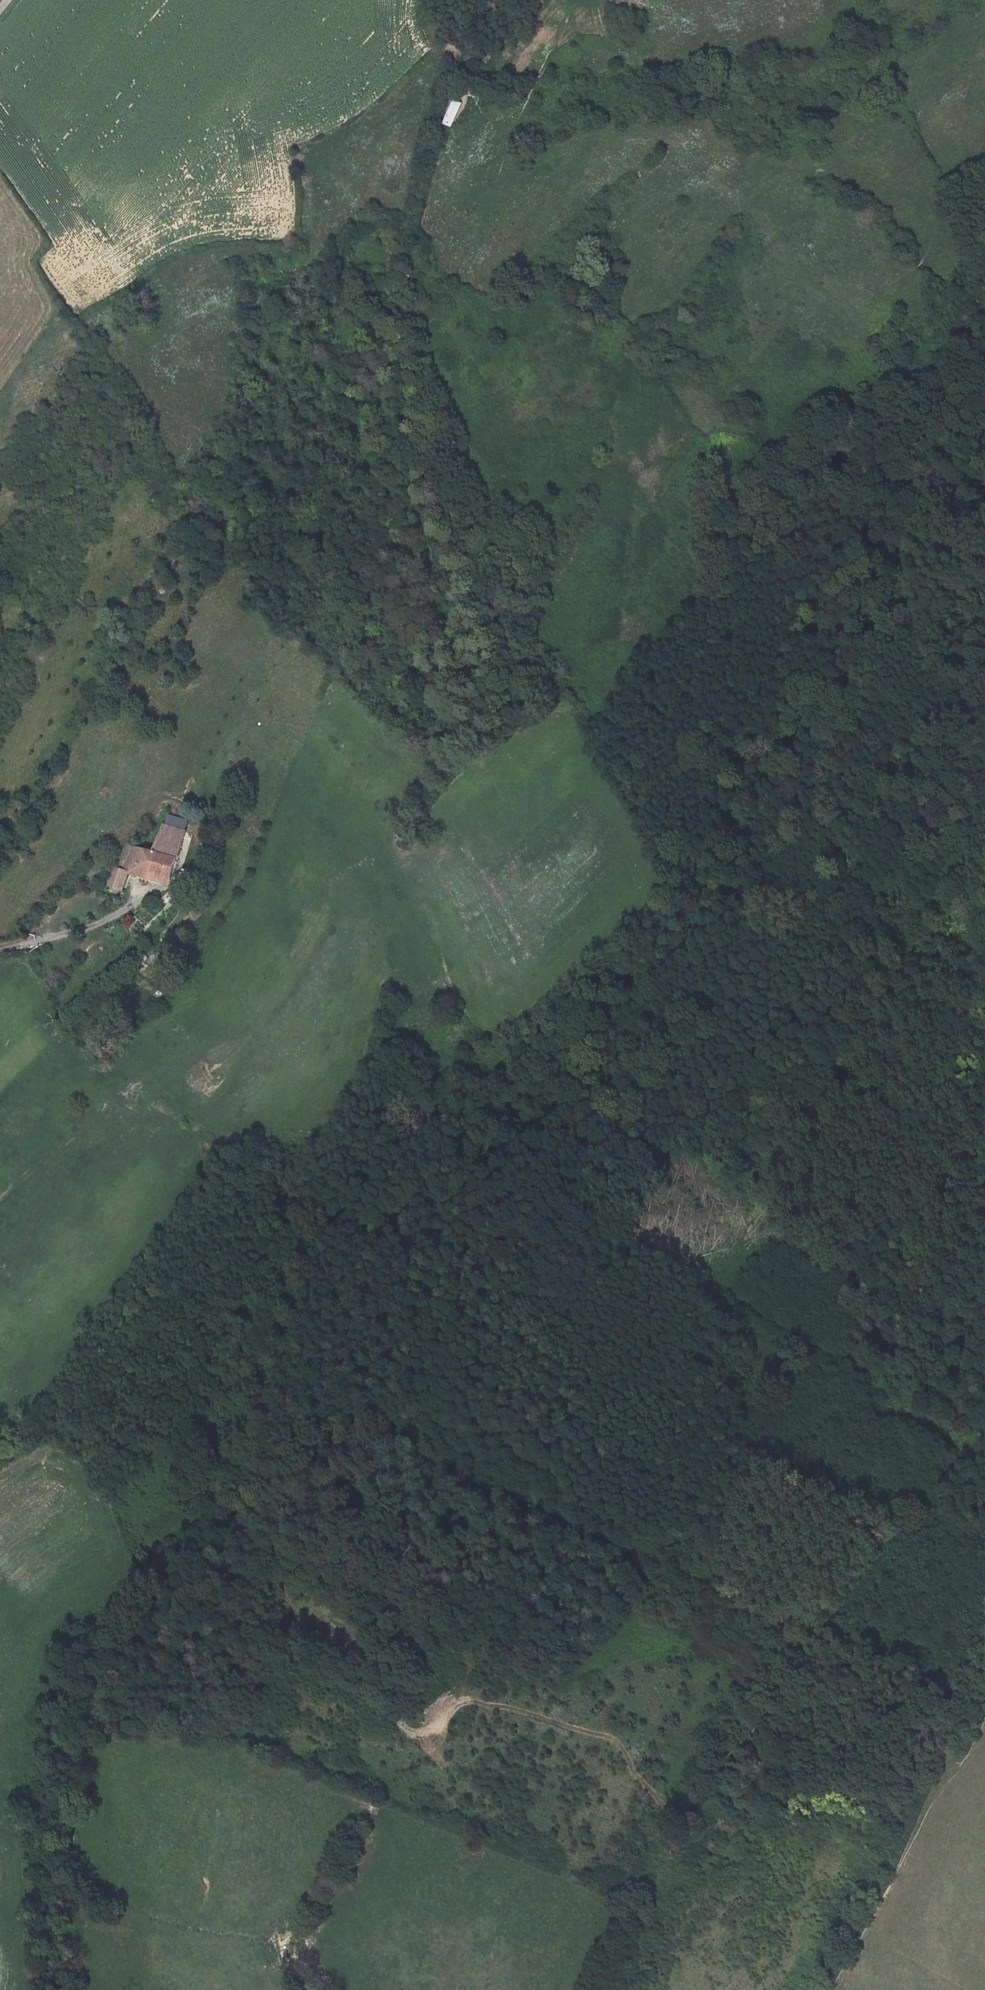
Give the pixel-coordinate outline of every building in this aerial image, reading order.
[(457,97),(443,124),(454,130),(468,102),(457,97)] [(165,825),(184,830),(188,821),(168,815),(165,825)] [(162,824),(153,850),(174,857),(184,830),(165,825),(162,824)] [(153,850),(132,846),(129,856),(123,863),(119,869),(128,871),(165,883),(174,857),(153,850)] [(121,890),(128,871),(119,869),(113,867),(107,885),(121,890)]
